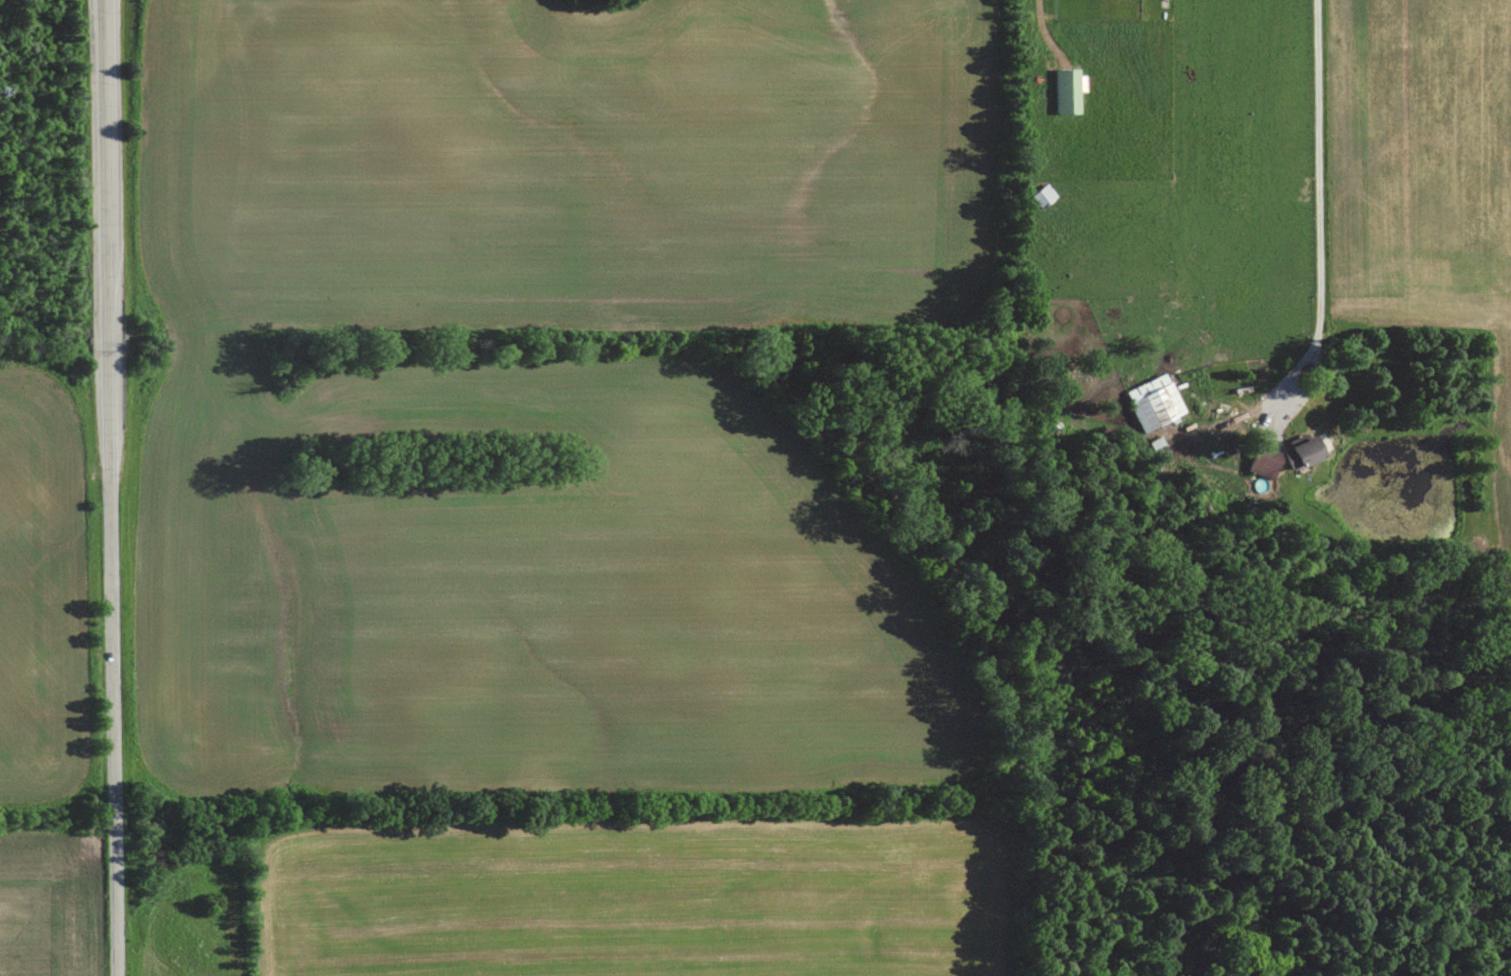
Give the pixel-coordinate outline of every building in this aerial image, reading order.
[(1079,112),(1079,67),(1056,67),(1056,112),(1079,112)] [(1130,388),(1148,428),(1185,412),(1167,372),(1130,388)] [(1320,458),(1308,431),(1281,442),(1293,470),(1320,458)] [(1271,480),(1283,455),(1259,443),(1247,468),(1271,480)]
